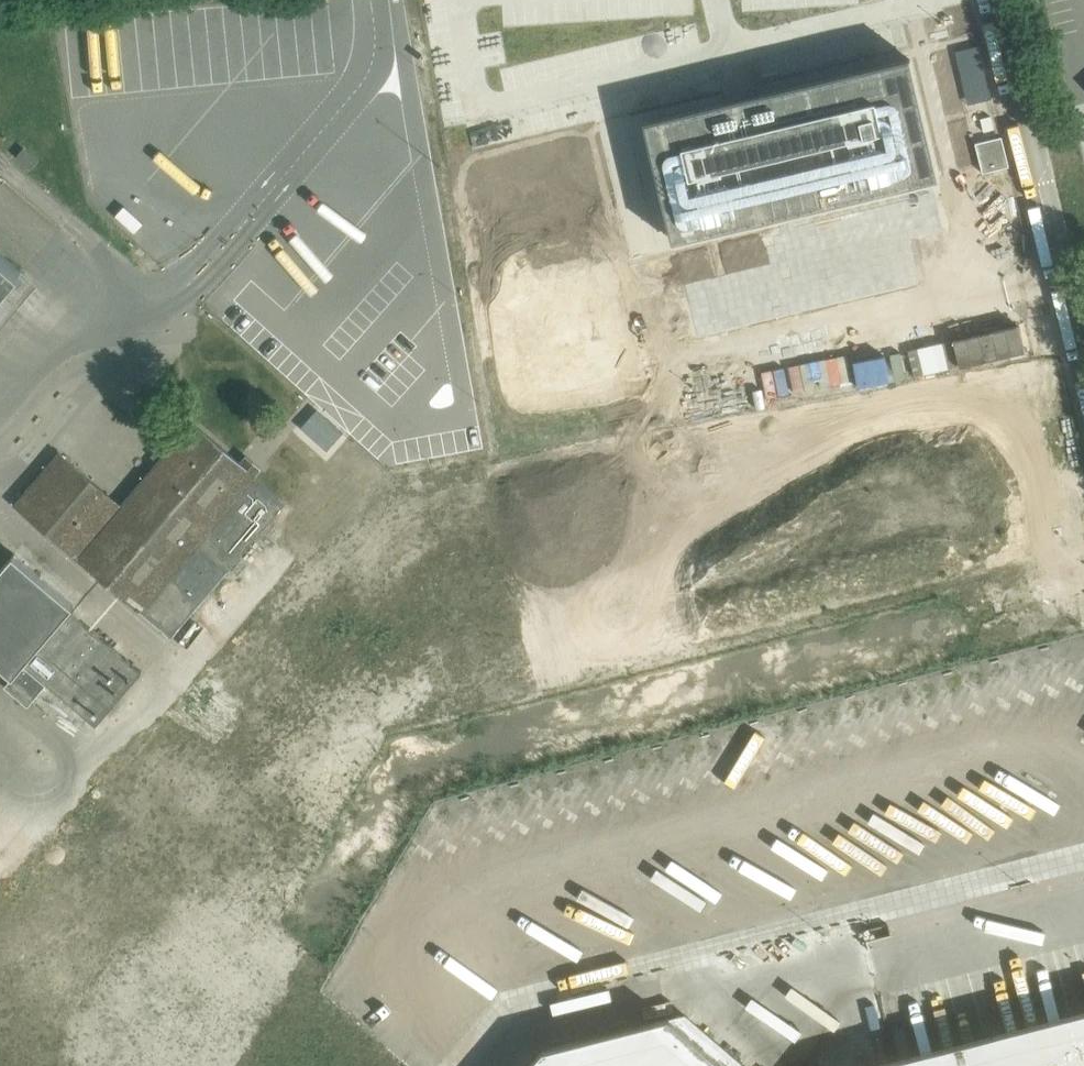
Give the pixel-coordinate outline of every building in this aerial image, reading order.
[(897,51),(634,119),(664,237),(928,170),(897,51)] [(987,123),(961,129),(968,159),(995,152),(987,123)] [(935,193),(901,201),(903,214),(938,206),(935,193)] [(485,333),(551,660),(1043,561),(1036,527),(1025,529),(966,237),(485,333)] [(4,290),(22,269),(0,250),(0,295),(4,290)] [(246,455),(240,462),(193,422),(122,506),(60,452),(15,505),(140,611),(140,610),(171,637),(258,535),(263,539),(276,523),(271,519),(285,502),(255,477),(262,469),(246,455)] [(74,604),(15,555),(0,573),(0,663),(14,674),(5,684),(28,704),(47,681),(97,724),(142,671),(70,609),(74,604)] [(724,791),(540,832),(568,958),(752,917),(724,791)] [(866,1065),(1083,1065),(1083,1010),(866,1065)] [(669,1017),(543,1049),(529,1065),(726,1065),(669,1017)]
